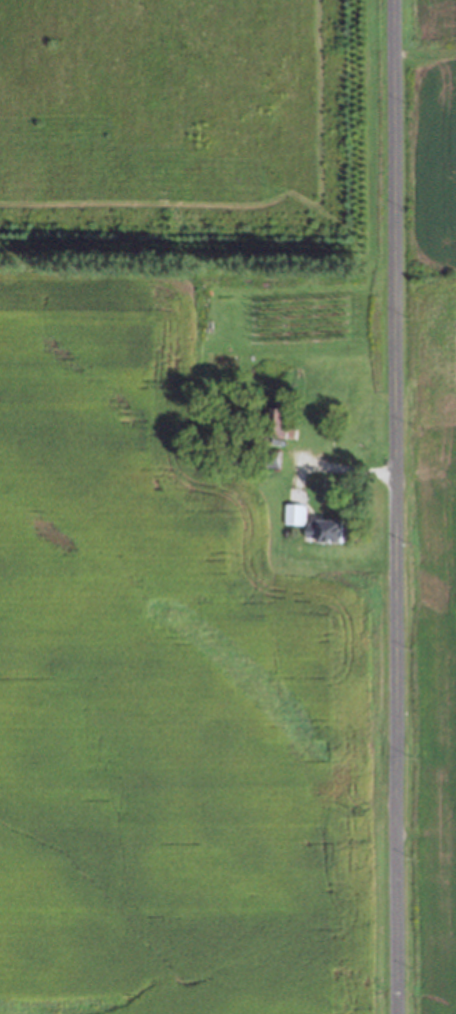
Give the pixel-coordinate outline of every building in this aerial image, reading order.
[(290,408),(275,406),(271,436),(285,438),(290,408)] [(304,541),(341,542),(342,520),(305,519),(305,504),(285,504),(284,525),(304,526),(304,541)]
